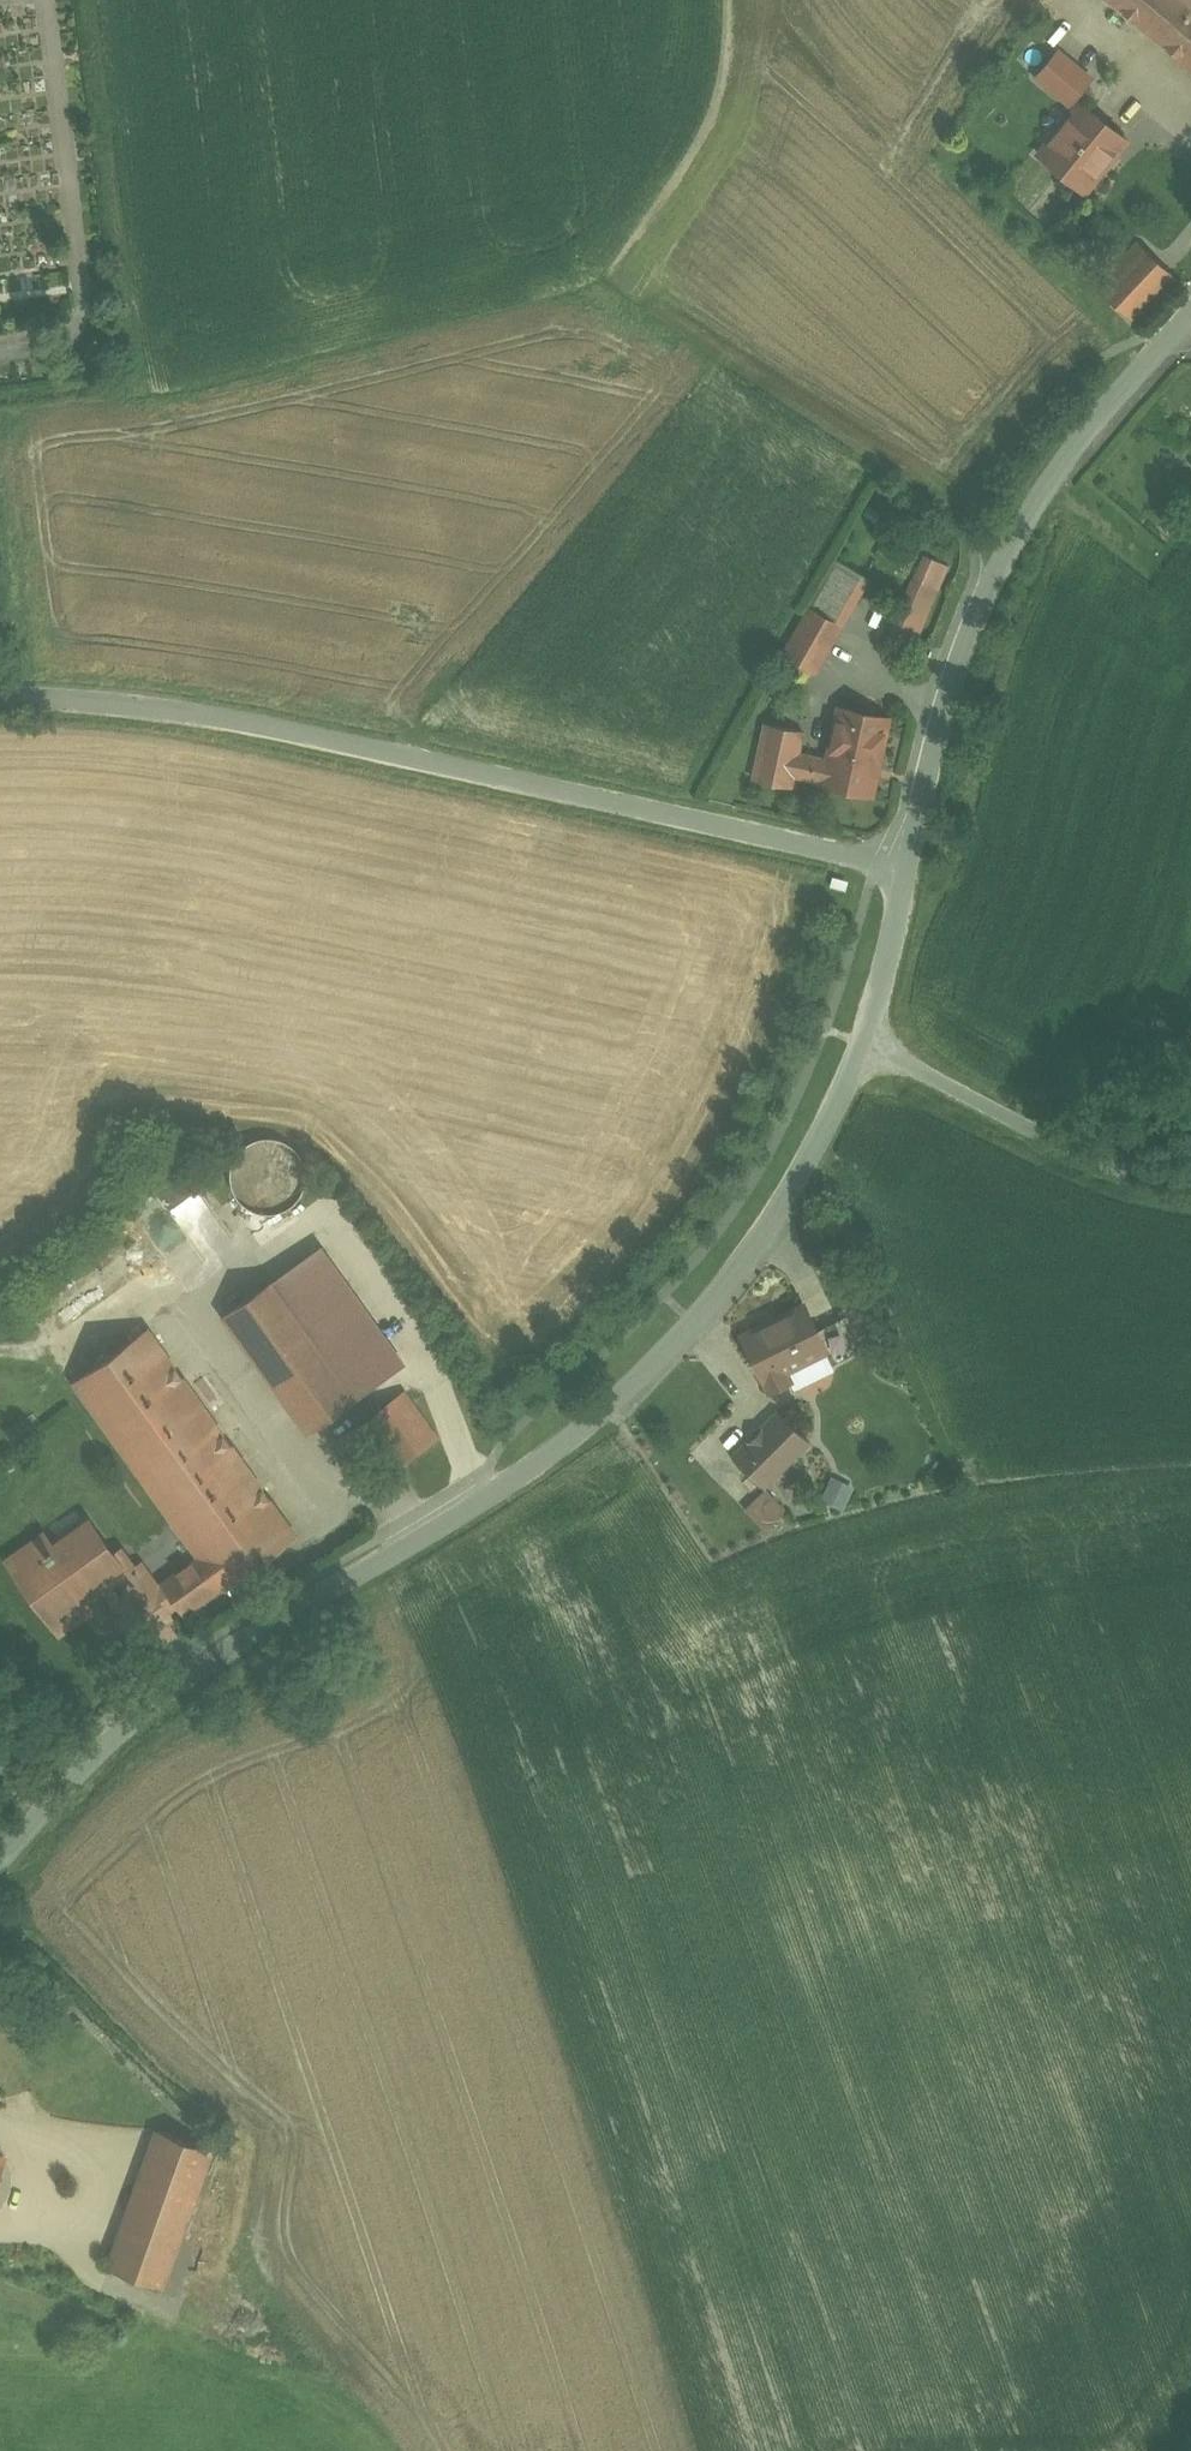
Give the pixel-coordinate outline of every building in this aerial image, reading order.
[(1190,68),(1190,0),(1110,0),(1190,68)] [(1058,51),(1037,76),(1070,103),(1091,78),(1058,51)] [(1082,103),(1040,154),(1084,191),(1105,164),(1104,163),(1125,138),(1082,103)] [(1179,281),(1143,247),(1103,290),(1138,323),(1179,281)] [(937,591),(913,580),(901,610),(912,615),(901,640),(913,646),(937,591)] [(841,625),(811,608),(785,654),(815,671),(841,625)] [(889,717),(840,706),(828,758),(823,782),(823,784),(872,795),(889,717)] [(803,730),(767,722),(755,779),(790,787),(793,776),(823,782),(828,758),(798,751),(803,730)] [(358,1397),(274,1279),(225,1314),(309,1431),(358,1397)] [(805,1305),(743,1335),(770,1391),(791,1381),(786,1370),(826,1351),(827,1350),(817,1330),(805,1305)] [(842,1318),(817,1330),(827,1350),(826,1351),(832,1364),(858,1350),(842,1318)] [(297,1535),(148,1327),(74,1381),(200,1556),(221,1587),(223,1588),(297,1535)] [(388,1404),(338,1440),(357,1466),(374,1454),(386,1472),(419,1448),(388,1404)] [(779,1411),(734,1457),(764,1486),(809,1441),(779,1411)] [(835,1474),(826,1498),(849,1507),(858,1483),(835,1474)] [(766,1489),(745,1509),(765,1529),(786,1509),(766,1489)] [(85,1522),(61,1539),(66,1546),(56,1554),(53,1549),(47,1553),(49,1556),(43,1561),(44,1562),(40,1565),(39,1565),(38,1565),(39,1566),(33,1570),(21,1553),(12,1560),(24,1576),(23,1577),(43,1605),(49,1601),(66,1624),(88,1609),(81,1598),(109,1578),(112,1582),(120,1576),(130,1591),(121,1597),(128,1608),(151,1592),(165,1611),(177,1602),(185,1613),(221,1587),(200,1556),(163,1583),(164,1584),(159,1587),(154,1580),(154,1579),(143,1564),(136,1569),(122,1551),(108,1561),(99,1548),(104,1545),(86,1521),(85,1522)] [(128,1608),(120,1614),(137,1639),(169,1617),(165,1611),(151,1592),(128,1608)] [(158,2129),(109,2264),(164,2284),(212,2148),(158,2129)]
